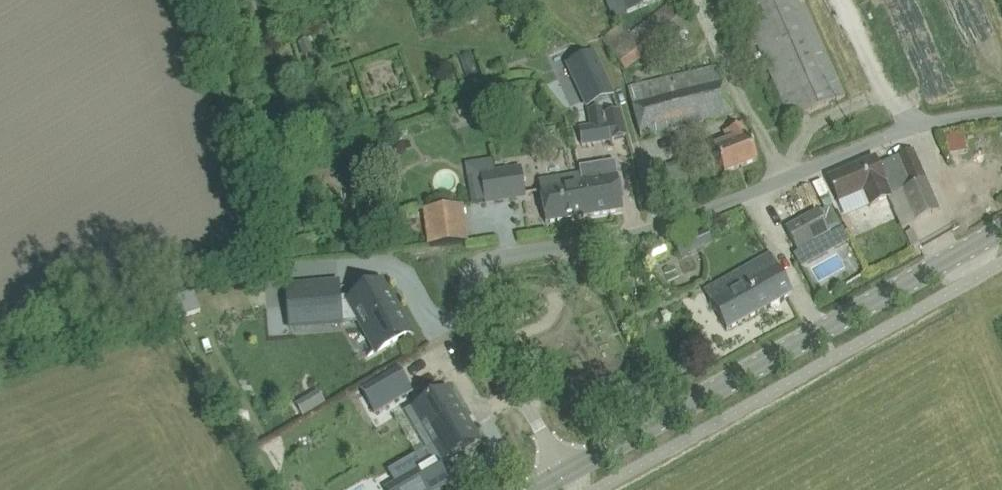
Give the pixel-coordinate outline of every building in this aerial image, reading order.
[(625,13),(657,0),(620,0),(625,13)] [(791,120),(845,97),(802,0),(739,0),(791,120)] [(848,0),(827,0),(833,13),(850,6),(848,0)] [(600,38),(625,71),(645,56),(649,61),(688,30),(666,4),(628,35),(619,23),(600,38)] [(571,64),(583,108),(610,101),(598,56),(571,64)] [(636,117),(641,137),(733,114),(717,67),(629,87),(636,117)] [(463,105),(456,108),(459,115),(466,113),(463,105)] [(576,128),(580,146),(626,136),(618,109),(605,113),(603,107),(586,112),(590,125),(576,128)] [(713,146),(724,173),(757,160),(742,124),(728,131),(731,139),(713,146)] [(962,132),(945,133),(945,152),(962,151),(962,132)] [(958,156),(961,165),(978,159),(975,150),(958,156)] [(829,177),(839,201),(863,190),(870,205),(902,191),(914,220),(938,210),(913,151),(878,166),(874,158),(829,177)] [(615,161),(578,167),(579,175),(580,183),(583,183),(588,216),(623,211),(620,191),(618,177),(615,161)] [(480,174),(485,203),(526,196),(521,168),(480,174)] [(579,175),(539,181),(540,190),(542,203),(545,223),(588,216),(583,183),(580,183),(579,175)] [(425,209),(429,246),(466,242),(461,205),(425,209)] [(832,236),(817,210),(785,227),(799,254),(832,236)] [(683,240),(688,254),(712,243),(707,229),(683,240)] [(739,288),(711,303),(726,331),(792,294),(770,254),(732,275),(739,288)] [(338,282),(286,287),(288,316),(343,311),(343,322),(358,321),(374,350),(375,352),(409,332),(381,283),(352,300),(347,291),(339,292),(338,282)] [(407,363),(365,387),(377,408),(418,384),(407,363)] [(419,423),(431,443),(425,447),(432,459),(392,482),(396,489),(428,489),(450,478),(441,462),(457,453),(455,450),(473,440),(446,393),(429,403),(427,399),(405,412),(413,426),(419,423)]
